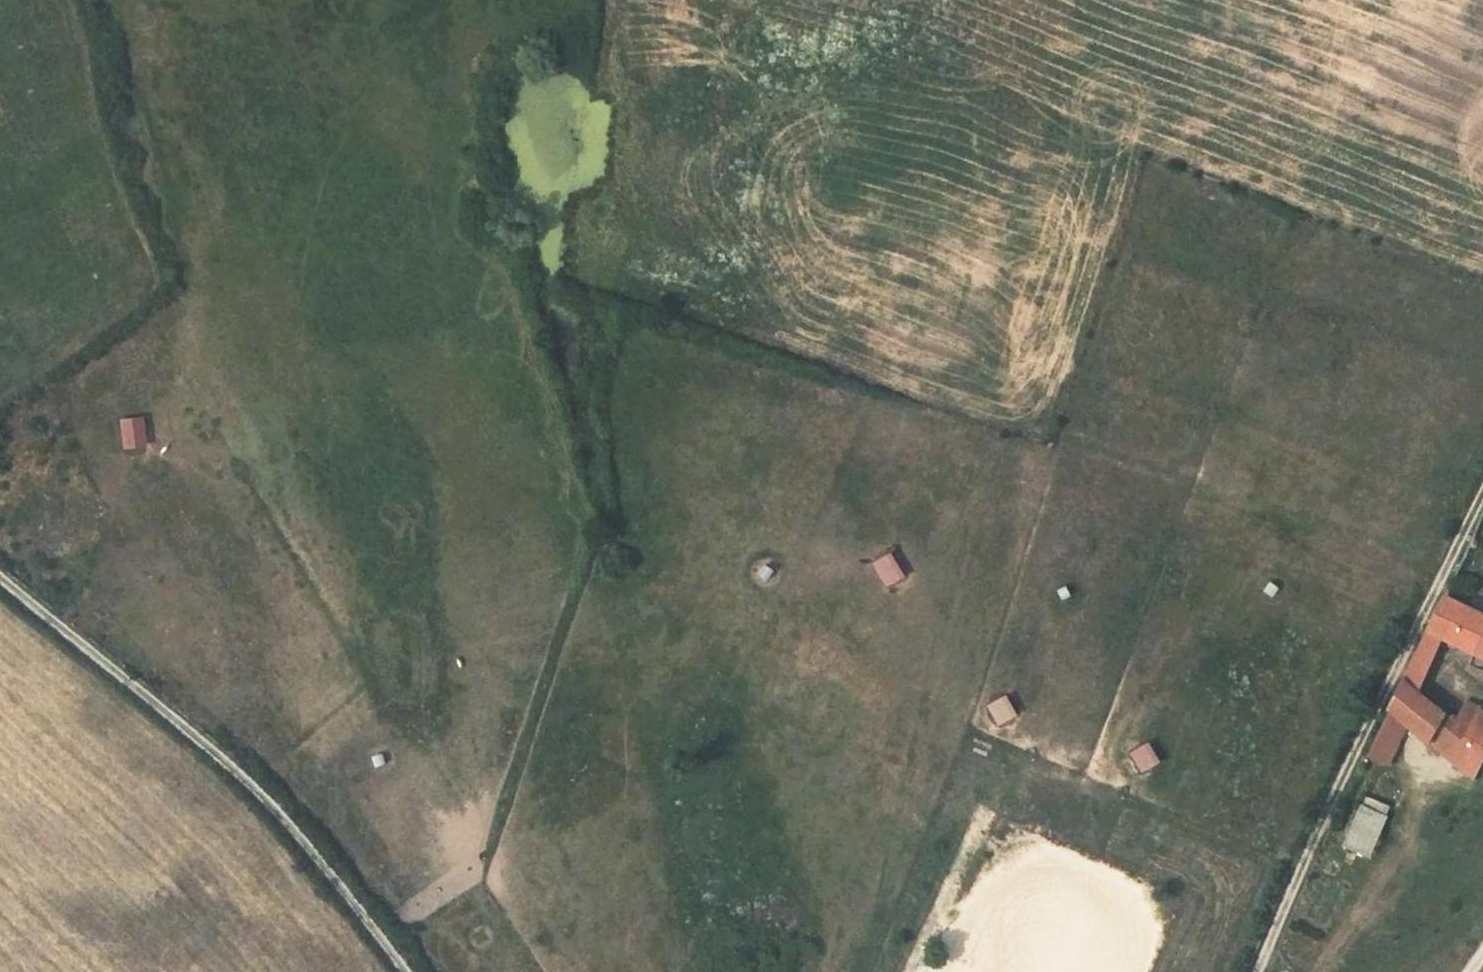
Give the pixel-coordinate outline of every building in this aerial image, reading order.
[(1482,700),(1482,687),(1476,682),(1482,669),(1482,660),(1442,628),(1414,692),(1428,702),(1444,676),(1466,692),(1459,705),(1482,722),(1482,706),(1480,704),(1482,700)] [(1482,783),(1482,768),(1457,749),(1447,765),(1401,721),(1387,751),(1402,766),(1462,824),(1482,783)] [(1402,766),(1387,751),(1366,798),(1384,807),(1402,766)] [(1386,855),(1363,844),(1355,863),(1378,873),(1386,855)]
